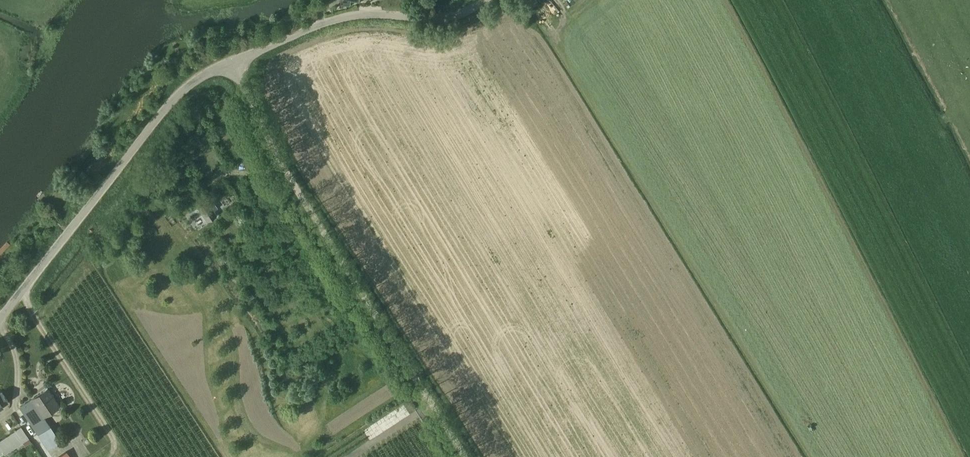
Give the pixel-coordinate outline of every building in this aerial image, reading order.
[(217,207),(211,198),(198,207),(207,220),(216,214),(213,210),(217,207)] [(244,293),(250,301),(255,297),(250,289),(244,293)] [(47,388),(20,407),(38,434),(47,448),(60,441),(50,426),(49,426),(42,417),(59,405),(47,388)] [(371,426),(377,435),(412,413),(406,403),(371,426)] [(0,440),(0,453),(2,452),(6,456),(11,456),(15,454),(12,450),(22,443),(24,446),(31,441),(21,426),(0,440)]
